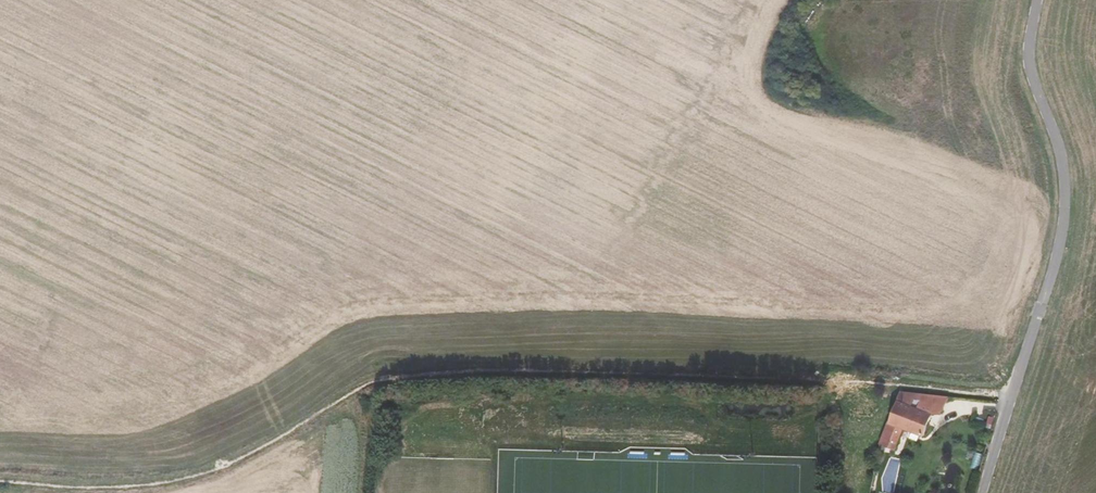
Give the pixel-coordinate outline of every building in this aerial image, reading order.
[(942,414),(949,396),(900,390),(898,399),(889,423),(887,422),(879,444),(880,444),(895,450),(904,427),(924,435),(932,415),(942,414)]
